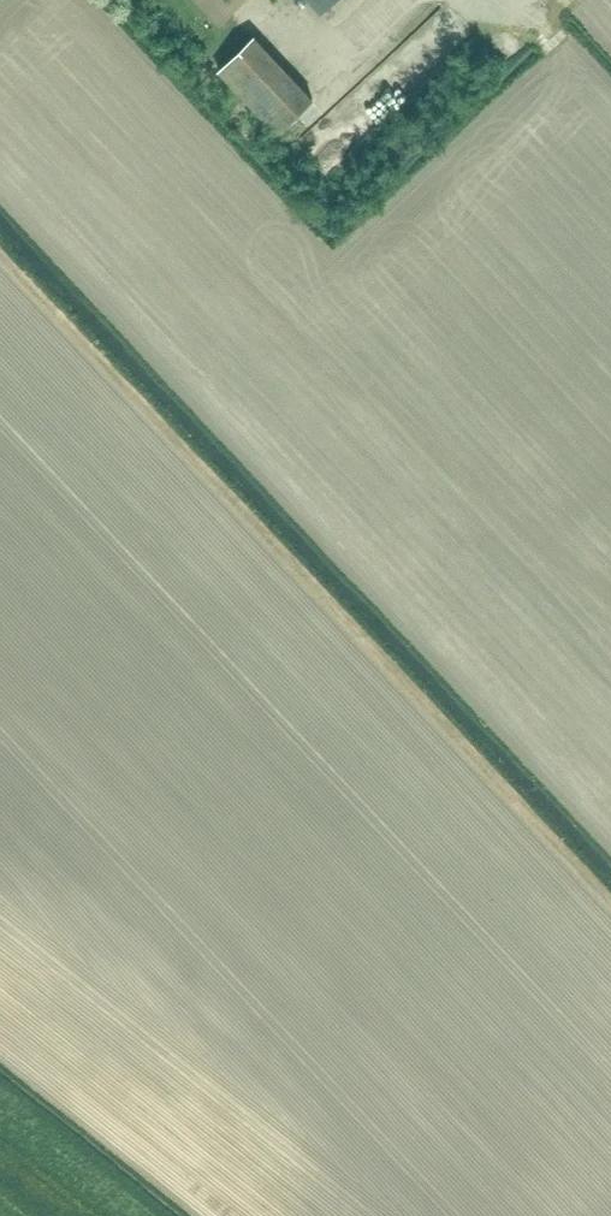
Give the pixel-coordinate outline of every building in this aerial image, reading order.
[(321,12),(333,0),(310,0),(321,12)]
